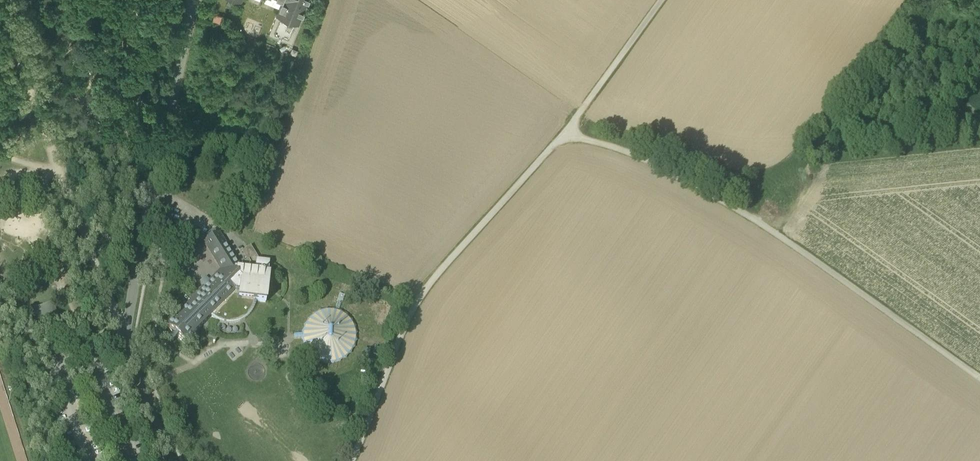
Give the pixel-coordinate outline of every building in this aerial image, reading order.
[(298,25),(308,0),(278,0),(282,2),(277,17),(298,25)] [(290,44),(298,25),(277,17),(269,36),(290,44)] [(204,236),(207,241),(216,235),(214,230),(204,236)] [(206,321),(211,316),(229,298),(234,292),(229,287),(234,282),(243,273),(240,267),(219,234),(216,235),(207,241),(204,243),(211,254),(215,252),(227,271),(223,275),(215,283),(202,295),(199,294),(198,292),(198,293),(198,294),(197,295),(195,297),(167,325),(175,333),(187,346),(197,336),(194,333),(206,321)] [(241,252),(247,262),(256,257),(250,247),(241,252)] [(211,254),(220,270),(227,271),(215,252),(211,254)] [(249,266),(249,273),(267,276),(268,264),(260,263),(256,257),(247,262),(249,266)] [(247,262),(240,267),(243,273),(249,273),(249,266),(247,262)] [(223,275),(227,271),(220,270),(198,292),(199,294),(202,295),(215,283),(223,275)] [(269,276),(267,276),(249,273),(243,273),(234,282),(239,288),(234,292),(229,298),(254,301),(266,302),(268,281),(269,276)] [(229,287),(234,292),(239,288),(234,282),(229,287)] [(253,308),(254,301),(229,298),(211,316),(218,321),(225,323),(231,323),(238,322),(244,319),(249,314),(253,308)] [(52,303),(41,308),(47,323),(58,318),(52,303)] [(337,361),(344,358),(349,353),(354,347),(356,340),(356,332),(354,325),(350,319),(345,314),(338,310),(331,309),(324,310),(317,313),(311,318),(307,324),(304,331),(304,338),(306,345),(310,352),(315,357),(322,360),(329,361),(337,361)]
